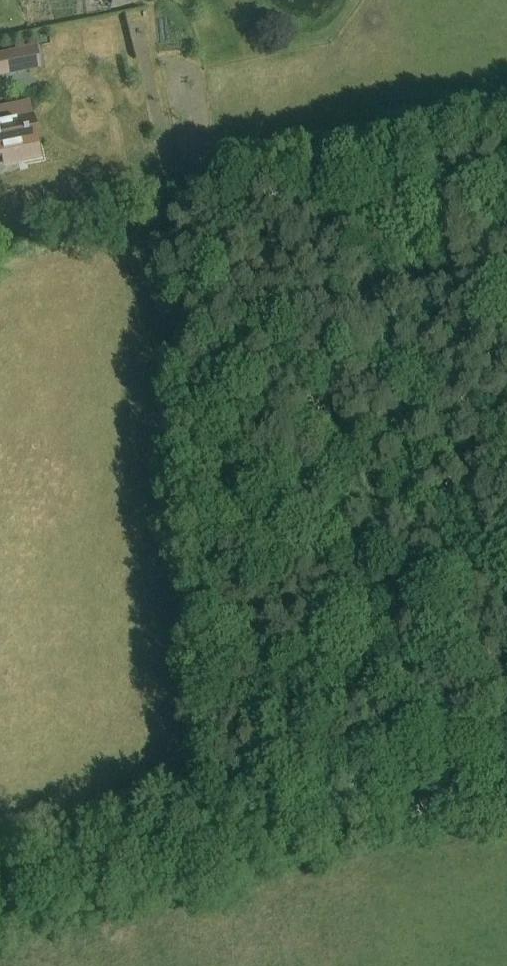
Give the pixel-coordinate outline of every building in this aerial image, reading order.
[(110,10),(136,4),(135,0),(108,0),(110,10)] [(34,45),(21,48),(26,68),(38,65),(34,45)] [(11,119),(0,121),(0,154),(2,153),(4,164),(25,160),(23,149),(38,146),(29,103),(8,107),(11,119)]
